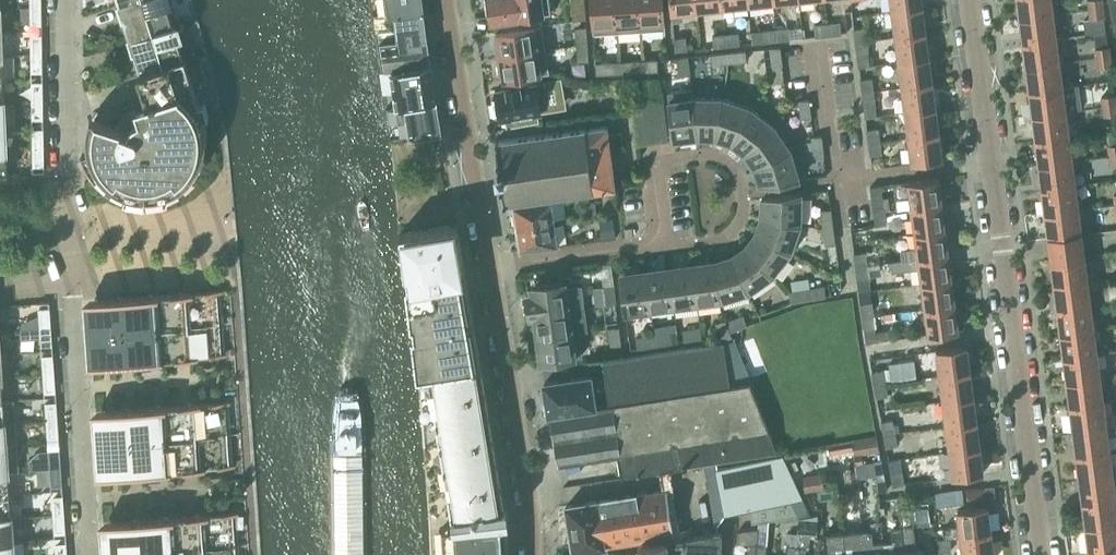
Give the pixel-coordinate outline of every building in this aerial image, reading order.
[(129,39),(175,24),(167,0),(134,0),(118,5),(129,39)] [(396,13),(425,10),(424,0),(389,0),(391,12),(387,12),(387,15),(396,13)] [(503,30),(525,27),(523,12),(520,13),(518,0),(484,0),(484,3),(487,2),(488,8),(491,8),(493,18),(501,17),(503,26),(503,30)] [(520,13),(523,12),(525,27),(543,24),(541,10),(545,9),(546,10),(553,9),(552,4),(555,4),(554,0),(518,0),(520,13)] [(574,19),(587,17),(586,0),(573,0),(574,19)] [(617,0),(592,0),(594,33),(619,31),(617,0)] [(619,31),(643,29),(641,0),(617,0),(619,31)] [(643,29),(667,28),(665,0),(641,0),(643,29)] [(699,0),(672,0),(673,12),(674,19),(686,18),(685,11),(685,9),(700,7),(699,0)] [(895,11),(923,7),(922,0),(893,0),(895,11)] [(1022,17),(1058,13),(1056,4),(1052,4),(1051,0),(1020,0),(1022,17)] [(1090,9),(1104,7),(1103,0),(1089,0),(1090,9)] [(41,5),(33,5),(33,22),(42,22),(41,5)] [(895,33),(896,35),(927,31),(923,7),(895,11),(897,24),(895,25),(896,33),(895,33)] [(1104,7),(1090,9),(1092,18),(1105,16),(1104,7)] [(390,28),(381,29),(382,40),(381,40),(385,68),(392,67),(398,105),(403,104),(437,99),(432,63),(432,62),(429,39),(425,10),(396,13),(398,29),(391,29),(390,28)] [(1022,17),(1025,42),(1057,38),(1055,22),(1059,22),(1058,13),(1022,17)] [(842,21),(829,23),(830,34),(843,32),(842,21)] [(830,34),(829,23),(815,24),(817,35),(830,34)] [(139,72),(139,73),(186,59),(186,57),(185,57),(175,24),(129,39),(139,71),(139,72)] [(500,48),(501,55),(547,48),(543,24),(525,27),(503,30),(497,31),(498,36),(496,36),(497,48),(500,48)] [(855,27),(857,41),(868,39),(866,26),(855,27)] [(791,27),(778,28),(779,39),(792,38),(791,27)] [(576,29),(577,43),(589,42),(588,28),(576,29)] [(779,39),(778,28),(765,29),(766,40),(779,39)] [(898,46),(900,61),(930,57),(927,31),(896,35),(897,46),(898,46)] [(740,32),(727,33),(728,44),(741,43),(740,32)] [(728,44),(727,33),(714,35),(715,46),(728,44)] [(33,36),(33,52),(42,52),(42,36),(33,36)] [(687,38),(676,39),(677,50),(688,49),(687,38)] [(1025,42),(1028,66),(1063,62),(1062,53),(1058,53),(1057,38),(1025,42)] [(868,39),(857,41),(859,54),(870,52),(868,39)] [(589,42),(577,43),(578,57),(590,56),(589,42)] [(772,47),(774,65),(784,64),(782,45),(772,47)] [(1095,47),(1096,57),(1111,55),(1109,45),(1095,47)] [(547,48),(501,55),(502,62),(499,62),(501,74),(504,74),(504,79),(550,72),(547,48)] [(747,49),(729,51),(730,61),(748,59),(747,49)] [(730,61),(729,51),(711,53),(712,63),(730,61)] [(42,52),(33,52),(34,69),(42,69),(42,52)] [(689,55),(679,57),(681,75),(691,74),(689,55)] [(1111,55),(1096,57),(1098,67),(1112,65),(1111,55)] [(901,76),(902,86),(933,82),(930,57),(900,61),(902,76),(901,76)] [(659,58),(645,59),(645,70),(659,69),(659,58)] [(186,59),(139,73),(142,81),(148,101),(137,105),(134,106),(132,107),(129,109),(127,110),(125,112),(123,114),(121,117),(120,119),(118,121),(117,124),(96,117),(95,122),(94,126),(93,134),(93,138),(93,141),(93,144),(94,147),(95,151),(82,155),(84,160),(86,164),(88,169),(91,174),(95,179),(99,184),(103,188),(108,192),(113,195),(118,198),(124,200),(130,202),(136,203),(142,204),(148,204),(154,204),(159,203),(165,202),(170,200),(167,192),(172,190),(177,188),(181,185),(186,182),(189,179),(193,175),(196,171),(199,167),(202,162),(204,157),(206,152),(207,147),(208,142),(208,137),(208,132),(207,127),(206,122),(205,117),(186,59)] [(645,70),(645,59),(628,60),(629,71),(645,70)] [(597,62),(597,73),(612,72),(611,61),(597,62)] [(1028,66),(1032,90),(1062,87),(1060,71),(1064,70),(1063,62),(1028,66)] [(862,78),(864,91),(875,90),(873,77),(862,78)] [(494,101),(497,116),(501,115),(501,117),(523,113),(523,117),(538,115),(537,110),(550,107),(545,80),(521,84),(521,82),(502,85),(503,87),(497,88),(498,100),(494,101)] [(905,96),(907,112),(937,108),(933,82),(902,86),(904,96),(905,96)] [(34,83),(34,99),(43,99),(43,83),(34,83)] [(1032,90),(1035,115),(1070,110),(1068,101),(1064,102),(1062,87),(1032,90)] [(875,90),(864,91),(865,104),(876,103),(875,90)] [(1103,106),(1115,104),(1115,96),(1115,94),(1102,97),(1103,106)] [(674,135),(699,132),(694,96),(670,99),(674,135)] [(699,132),(717,132),(724,97),(694,96),(699,132)] [(717,132),(735,138),(752,107),(724,97),(717,132)] [(810,98),(800,99),(803,118),(813,116),(810,98)] [(43,99),(34,99),(35,116),(43,116),(43,99)] [(393,106),(394,115),(398,114),(400,122),(409,121),(412,136),(442,132),(437,100),(393,106)] [(634,105),(639,140),(670,136),(665,101),(634,105)] [(1103,106),(1104,116),(1115,114),(1115,104),(1103,106)] [(735,138),(749,149),(775,124),(752,107),(735,138)] [(908,126),(909,137),(940,133),(937,108),(907,112),(909,126),(908,126)] [(1035,115),(1038,139),(1069,135),(1067,120),(1071,119),(1070,110),(1035,115)] [(562,195),(562,194),(576,192),(576,193),(580,192),(580,191),(593,189),(593,190),(596,190),(596,189),(616,186),(611,143),(624,141),(623,131),(610,133),(609,124),(588,127),(588,126),(585,126),(585,127),(570,130),(570,128),(567,129),(567,130),(553,132),(552,131),(549,131),(549,133),(535,135),(535,133),(532,134),(532,135),(519,137),(518,136),(515,136),(515,138),(501,140),(501,139),(497,139),(498,142),(500,157),(499,157),(503,185),(504,185),(505,199),(505,202),(510,202),(510,201),(524,199),(524,200),(527,199),(527,198),(540,197),(541,198),(544,197),(544,196),(559,194),(559,195),(562,195)] [(749,149),(760,164),(792,148),(775,124),(749,149)] [(868,128),(870,141),(881,140),(879,127),(868,128)] [(35,130),(35,147),(44,146),(44,130),(35,130)] [(940,133),(909,137),(910,147),(912,146),(914,162),(943,158),(940,133)] [(813,135),(815,154),(825,152),(823,134),(813,135)] [(1038,139),(1041,163),(1076,159),(1075,150),(1071,151),(1069,135),(1038,139)] [(881,140),(870,141),(872,155),(883,153),(881,140)] [(1109,155),(1115,154),(1115,144),(1108,145),(1109,155)] [(44,146),(35,147),(35,163),(44,163),(44,146)] [(792,148),(760,164),(765,183),(801,178),(792,148)] [(9,172),(8,150),(0,151),(0,173),(9,172)] [(1041,163),(1044,187),(1075,184),(1073,169),(1078,168),(1076,159),(1041,163)] [(910,196),(912,207),(942,203),(939,177),(910,181),(912,196),(910,196)] [(1044,187),(1047,212),(1083,207),(1082,198),(1077,198),(1075,184),(1044,187)] [(767,197),(766,216),(802,223),(802,192),(767,197)] [(515,202),(518,225),(556,220),(552,197),(515,202)] [(873,198),(875,211),(886,210),(884,197),(873,198)] [(597,200),(586,201),(587,213),(598,211),(597,200)] [(914,217),(916,232),(946,228),(942,203),(912,207),(913,217),(914,217)] [(822,209),(824,227),(834,225),(832,207),(822,209)] [(1051,243),(1052,248),(1083,244),(1082,239),(1080,216),(1084,216),(1083,207),(1047,212),(1051,243)] [(886,210),(875,211),(877,224),(888,223),(886,210)] [(1103,216),(1104,225),(1112,225),(1115,224),(1115,211),(1110,212),(1103,216)] [(766,216),(760,233),(792,250),(802,223),(766,216)] [(613,217),(600,219),(603,238),(616,236),(613,217)] [(556,220),(518,225),(522,248),(559,243),(556,220)] [(429,373),(429,376),(483,366),(482,362),(481,362),(473,314),(474,314),(474,312),(472,312),(468,289),(469,289),(469,285),(460,236),(459,231),(457,222),(448,224),(444,224),(401,232),(418,375),(429,373)] [(834,225),(824,227),(827,245),(837,243),(834,225)] [(892,250),(894,261),(949,253),(946,228),(916,232),(918,247),(892,250)] [(760,233),(749,248),(774,274),(792,250),(760,233)] [(1052,248),(1057,284),(1092,279),(1091,270),(1087,271),(1083,244),(1052,248)] [(749,248),(734,258),(750,290),(774,274),(749,248)] [(855,252),(857,265),(868,264),(866,251),(855,252)] [(921,267),(923,282),(952,278),(949,253),(894,261),(895,271),(921,267)] [(734,258),(717,264),(721,299),(750,290),(734,258)] [(717,264),(693,267),(698,302),(721,299),(717,264)] [(868,264),(857,265),(859,278),(870,277),(868,264)] [(693,267),(670,270),(675,305),(698,302),(693,267)] [(670,270),(647,273),(651,308),(675,305),(670,270)] [(651,308),(647,273),(622,276),(627,312),(651,308)] [(924,297),(925,308),(956,304),(952,278),(923,282),(925,297),(924,297)] [(1057,284),(1060,307),(1091,303),(1090,289),(1093,288),(1092,279),(1057,284)] [(614,283),(605,285),(607,304),(617,302),(614,283)] [(1105,286),(1107,300),(1115,299),(1115,284),(1105,286)] [(533,293),(528,294),(531,315),(535,314),(535,313),(585,307),(582,285),(567,287),(558,288),(557,285),(532,289),(533,293)] [(607,304),(605,285),(595,286),(597,305),(607,304)] [(826,285),(808,288),(809,298),(827,295),(826,285)] [(809,298),(808,288),(790,291),(792,301),(809,298)] [(223,352),(219,291),(220,291),(220,289),(91,298),(95,363),(115,362),(225,354),(225,352),(223,352)] [(862,302),(864,315),(875,314),(873,301),(862,302)] [(1060,307),(1063,332),(1099,328),(1098,318),(1093,319),(1091,303),(1060,307)] [(956,304),(925,308),(927,318),(928,317),(930,333),(959,329),(956,304)] [(535,314),(538,337),(579,331),(588,330),(585,307),(535,313),(535,314)] [(41,309),(42,326),(51,325),(50,309),(41,309)] [(896,311),(877,314),(878,321),(896,319),(896,311)] [(745,314),(727,320),(731,330),(748,324),(745,314)] [(875,314),(864,315),(867,342),(889,339),(887,329),(877,331),(875,314)] [(731,330),(727,320),(727,318),(717,322),(723,339),(733,335),(731,330)] [(51,325),(42,326),(43,342),(52,342),(51,325)] [(610,327),(612,345),(622,344),(620,325),(610,327)] [(683,329),(685,339),(703,337),(701,327),(683,329)] [(1063,332),(1066,356),(1097,352),(1095,337),(1100,336),(1099,328),(1063,332)] [(579,331),(538,337),(541,358),(551,356),(552,359),(582,355),(579,331)] [(673,331),(655,334),(657,344),(674,341),(673,331)] [(657,344),(655,334),(637,337),(639,347),(657,344)] [(550,409),(550,413),(751,381),(752,381),(734,339),(604,359),(607,377),(592,378),(591,374),(545,381),(548,397),(545,399),(546,408),(550,409)] [(939,365),(940,375),(971,371),(968,345),(938,349),(940,364),(939,365)] [(1066,356),(1069,380),(1105,376),(1104,366),(1099,367),(1097,352),(1066,356)] [(44,356),(46,373),(54,372),(53,356),(44,356)] [(916,359),(890,362),(890,368),(892,379),(918,376),(916,359)] [(508,528),(507,520),(506,507),(483,366),(429,376),(451,510),(445,511),(446,513),(451,512),(452,512),(455,512),(456,522),(442,523),(445,554),(510,554),(508,528)] [(873,371),(875,384),(886,382),(884,369),(873,371)] [(943,385),(945,399),(974,396),(971,371),(940,375),(942,385),(943,385)] [(54,372),(46,373),(47,389),(55,389),(54,372)] [(1069,380),(1072,405),(1104,400),(1102,385),(1106,384),(1105,376),(1069,380)] [(751,381),(550,413),(560,463),(619,453),(623,476),(779,451),(751,381)] [(886,382),(875,384),(878,397),(889,395),(886,382)] [(946,415),(947,425),(977,421),(974,396),(945,399),(947,415),(946,415)] [(15,420),(14,399),(5,399),(0,400),(0,421),(15,420)] [(228,400),(119,408),(99,409),(103,474),(233,465),(232,463),(231,463),(227,402),(228,402),(228,400)] [(1072,405),(1075,429),(1111,424),(1110,414),(1106,415),(1104,400),(1072,405)] [(48,403),(49,420),(58,419),(57,403),(48,403)] [(58,419),(49,420),(50,436),(59,436),(58,419)] [(882,421),(885,433),(895,431),(893,419),(882,421)] [(17,446),(15,420),(0,421),(0,447),(17,446)] [(949,436),(951,450),(981,446),(977,421),(947,425),(948,436),(949,436)] [(1075,429),(1079,453),(1110,449),(1108,434),(1112,433),(1111,424),(1075,429)] [(895,431),(885,433),(887,446),(898,444),(895,431)] [(877,436),(853,440),(855,453),(879,449),(877,436)] [(851,441),(828,444),(829,452),(830,455),(853,451),(853,449),(851,441)] [(10,472),(10,470),(19,469),(17,446),(0,447),(0,473),(10,472)] [(981,446),(951,450),(953,465),(952,465),(953,476),(984,472),(981,446)] [(1082,477),(1115,473),(1115,464),(1112,464),(1110,449),(1079,453),(1082,477)] [(51,450),(52,467),(61,466),(60,450),(51,450)] [(862,453),(856,454),(857,461),(857,464),(864,463),(862,453)] [(799,515),(800,516),(811,514),(785,457),(772,455),(719,466),(728,513),(749,509),(752,523),(799,515)] [(901,458),(890,459),(894,485),(905,483),(901,458)] [(882,459),(876,459),(877,462),(878,475),(880,491),(888,490),(882,459)] [(877,462),(857,464),(858,469),(858,477),(878,475),(877,462)] [(61,466),(52,467),(53,483),(62,483),(61,466)] [(858,469),(845,470),(848,502),(861,501),(858,477),(858,469)] [(12,493),(10,472),(0,473),(0,494),(12,493)] [(821,472),(801,475),(804,490),(823,487),(821,472)] [(1085,502),(1115,498),(1115,496),(1114,482),(1115,482),(1115,473),(1082,477),(1085,502)] [(669,487),(600,499),(607,544),(676,533),(669,487)] [(994,487),(985,488),(986,497),(995,496),(994,487)] [(983,488),(967,490),(968,502),(985,500),(983,488)] [(962,489),(937,493),(938,507),(964,503),(962,489)] [(13,515),(12,493),(0,494),(0,516),(13,515)] [(54,497),(56,514),(64,513),(63,497),(54,497)] [(1088,526),(1115,522),(1115,498),(1085,502),(1088,526)] [(607,544),(600,499),(567,504),(568,506),(565,508),(564,514),(567,520),(570,521),(572,531),(571,531),(574,550),(607,544)] [(903,525),(906,554),(926,554),(925,547),(915,548),(912,525),(931,524),(929,501),(901,504),(903,525)] [(949,537),(961,535),(992,531),(988,505),(959,509),(961,524),(947,526),(949,537)] [(109,554),(237,554),(234,514),(236,514),(236,511),(106,520),(109,554)] [(64,513),(56,514),(57,530),(65,530),(64,513)] [(811,514),(800,516),(799,532),(818,533),(819,513),(811,514)] [(15,540),(13,515),(0,516),(0,541),(15,540)] [(1088,526),(1091,551),(1104,550),(1105,554),(1115,554),(1115,522),(1088,526)] [(768,543),(768,525),(759,527),(757,554),(767,554),(768,543)] [(884,539),(886,554),(906,554),(903,525),(893,527),(894,538),(884,539)] [(759,527),(739,530),(739,542),(749,542),(748,554),(757,554),(759,527)] [(844,531),(846,554),(867,554),(864,529),(844,531)] [(864,529),(867,554),(886,554),(884,539),(874,540),(873,529),(864,529)] [(721,532),(720,531),(639,544),(638,554),(722,554),(723,536),(723,535),(723,534),(722,532),(721,532)] [(844,531),(825,533),(827,554),(846,554),(844,531)] [(961,535),(962,545),(963,545),(965,554),(995,554),(992,531),(961,535)] [(938,538),(939,552),(951,551),(951,537),(938,538)] [(15,540),(0,541),(0,554),(16,554),(15,540)] [(58,554),(67,554),(66,544),(58,544),(58,554)] [(798,545),(788,545),(787,554),(797,554),(798,545)] [(797,554),(806,554),(807,546),(798,545),(797,554)]
